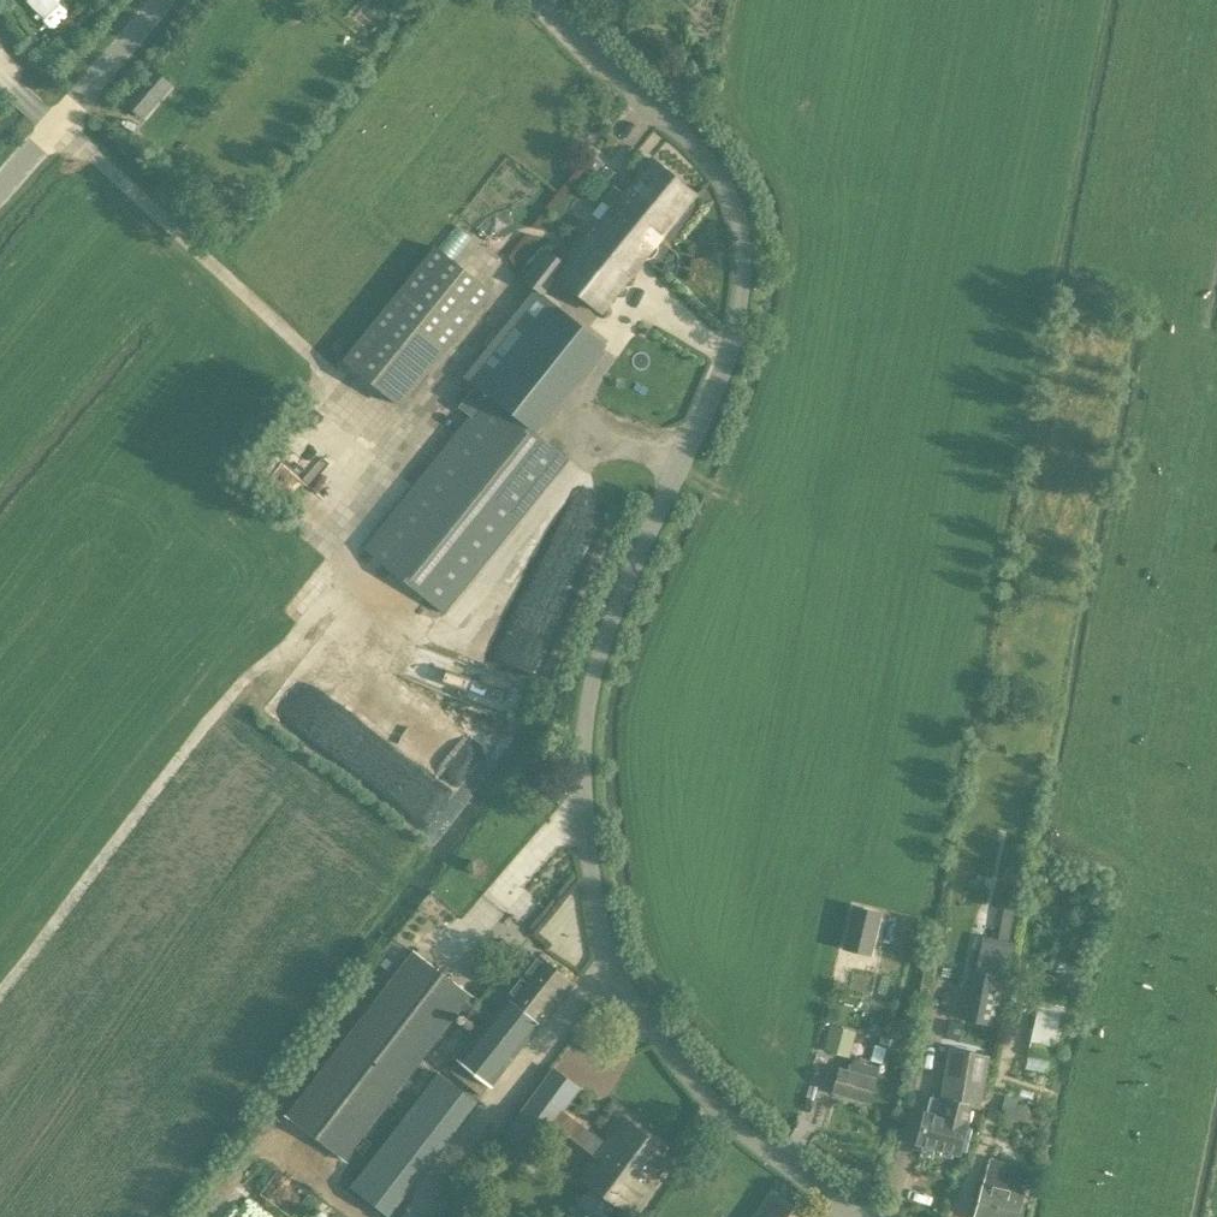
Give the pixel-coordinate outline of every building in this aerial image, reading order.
[(48,30),(67,13),(56,0),(29,0),(25,4),(48,30)] [(139,115),(168,82),(153,69),(124,102),(139,115)] [(635,176),(623,191),(642,205),(652,192),(680,215),(695,195),(648,159),(645,163),(639,163),(634,169),(635,176)] [(609,167),(603,175),(613,183),(620,175),(609,167)] [(549,247),(523,281),(534,289),(543,296),(556,278),(603,314),(646,258),(652,258),(657,252),(656,245),(680,215),(652,192),(642,205),(623,191),(568,262),(549,247)] [(435,246),(343,361),(400,406),(492,292),(435,246)] [(534,289),(466,377),(536,431),(604,343),(543,296),(534,289)] [(567,458),(546,441),(488,394),(476,385),(458,407),(471,416),(365,548),(422,594),(444,612),(567,458)] [(318,696),(463,782),(485,745),(340,658),(318,696)] [(855,905),(845,943),(869,949),(878,911),(855,905)] [(1001,905),(1000,931),(1019,932),(1021,906),(1001,905)] [(520,978),(507,996),(541,1023),(573,982),(538,955),(535,959),(520,947),(505,966),(520,978)] [(491,1087),(541,1023),(507,996),(493,1013),(470,994),(413,951),(287,1115),(344,1158),(460,1008),(483,1026),(457,1060),(458,1061),(451,1071),(482,1095),(489,1086),(491,1087)] [(1007,976),(974,970),(965,1020),(999,1026),(1007,976)] [(1039,1002),(1030,1041),(1053,1046),(1062,1007),(1039,1002)] [(848,1055),(855,1031),(831,1025),(825,1049),(848,1055)] [(873,1060),(883,1063),(887,1048),(877,1045),(873,1060)] [(929,1096),(925,1113),(919,1143),(924,1144),(923,1148),(925,1151),(932,1152),(935,1150),(936,1147),(958,1152),(964,1123),(962,1122),(966,1105),(978,1108),(989,1055),(951,1047),(940,1099),(929,1096)] [(839,1067),(833,1091),(869,1101),(876,1078),(879,1066),(853,1059),(852,1063),(849,1063),(847,1070),(839,1067)] [(552,1067),(503,1134),(530,1154),(553,1124),(583,1147),(583,1146),(592,1134),(562,1111),(580,1087),(552,1067)] [(476,1101),(438,1072),(350,1187),(388,1216),(476,1101)] [(631,1208),(671,1153),(621,1118),(604,1141),(593,1133),(592,1134),(583,1146),(595,1154),(582,1173),(631,1208)] [(1029,1168),(989,1158),(974,1216),(1016,1216),(1029,1168)] [(773,1194),(756,1216),(805,1216),(773,1194)]
